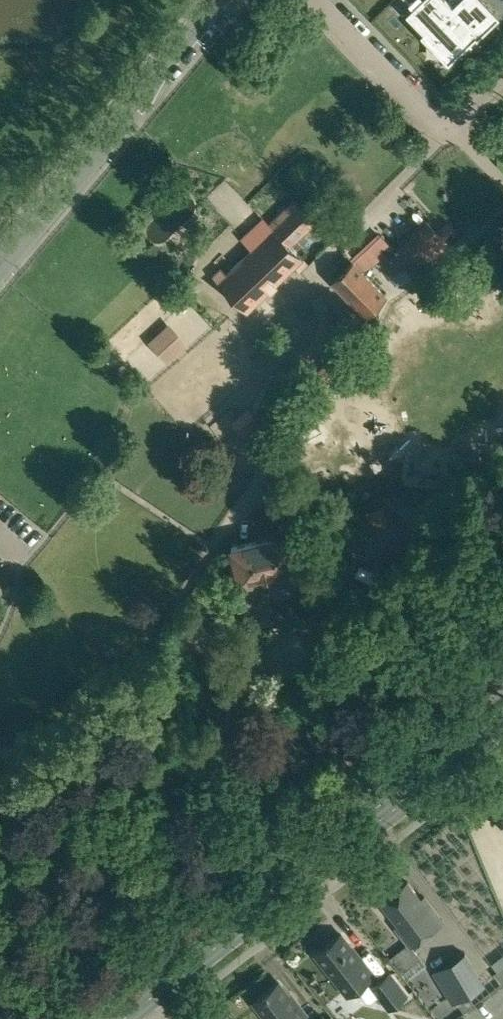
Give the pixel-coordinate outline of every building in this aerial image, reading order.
[(413,5),(406,12),(423,30),(420,32),(430,42),(448,61),(451,58),(470,40),(475,35),(477,36),(499,14),(485,0),(408,0),(413,5)] [(239,261),(238,259),(237,261),(238,262),(233,267),(231,266),(226,271),(221,266),(217,271),(218,273),(214,277),(247,311),(295,266),(300,272),(309,264),(303,258),(302,259),(289,246),(314,222),(294,201),(269,225),(273,230),(239,261)] [(452,246),(429,221),(425,217),(396,243),(423,272),(452,246)] [(352,262),(333,281),(366,315),(385,296),(352,262)] [(323,333),(314,341),(322,350),(330,343),(334,325),(331,317),(318,322),(323,333)] [(467,463),(476,474),(488,464),(479,453),(467,463)] [(428,503),(393,510),(398,537),(433,531),(428,503)] [(270,538),(231,547),(235,566),(234,568),(236,575),(238,576),(239,583),(241,582),(243,592),(298,580),(295,570),(297,570),(296,567),(299,563),(298,558),(294,555),(284,513),(265,517),(265,518),(259,520),(262,532),(268,531),(270,538)] [(441,521),(444,538),(464,534),(461,521),(460,517),(441,521)] [(408,944),(409,946),(411,945),(442,920),(424,897),(421,899),(407,882),(381,903),(398,926),(395,928),(408,944)] [(340,934),(315,953),(347,995),(356,988),(366,1001),(371,1001),(378,995),(389,1009),(406,995),(389,973),(372,987),(366,980),(374,974),(358,953),(356,954),(340,934)] [(421,958),(411,945),(409,946),(408,944),(390,958),(401,973),(421,958)] [(461,956),(434,972),(452,1003),(480,987),(461,956)] [(267,1018),(308,1018),(306,1017),(308,1017),(296,1002),(294,1003),(278,982),(253,1002),(267,1018)]
